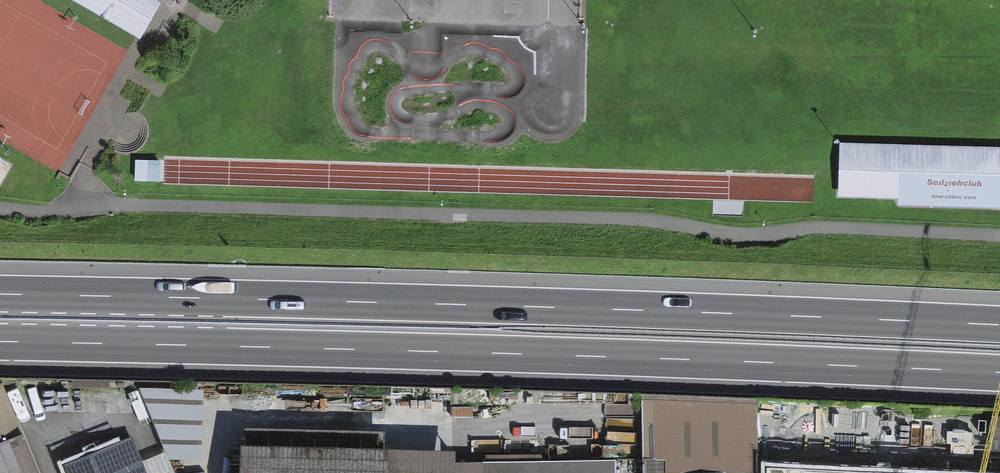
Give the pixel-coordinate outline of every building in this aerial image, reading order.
[(148,20),(159,0),(113,0),(148,20)] [(845,196),(999,200),(999,145),(846,141),(845,196)] [(0,374),(0,472),(46,472),(9,373),(0,374)] [(642,395),(643,472),(757,472),(756,398),(642,395)] [(68,455),(77,472),(156,472),(139,426),(68,455)] [(254,472),(454,472),(454,447),(254,447),(254,472)] [(484,472),(615,472),(615,459),(483,461),(484,472)] [(762,461),(762,472),(984,472),(762,461)]
